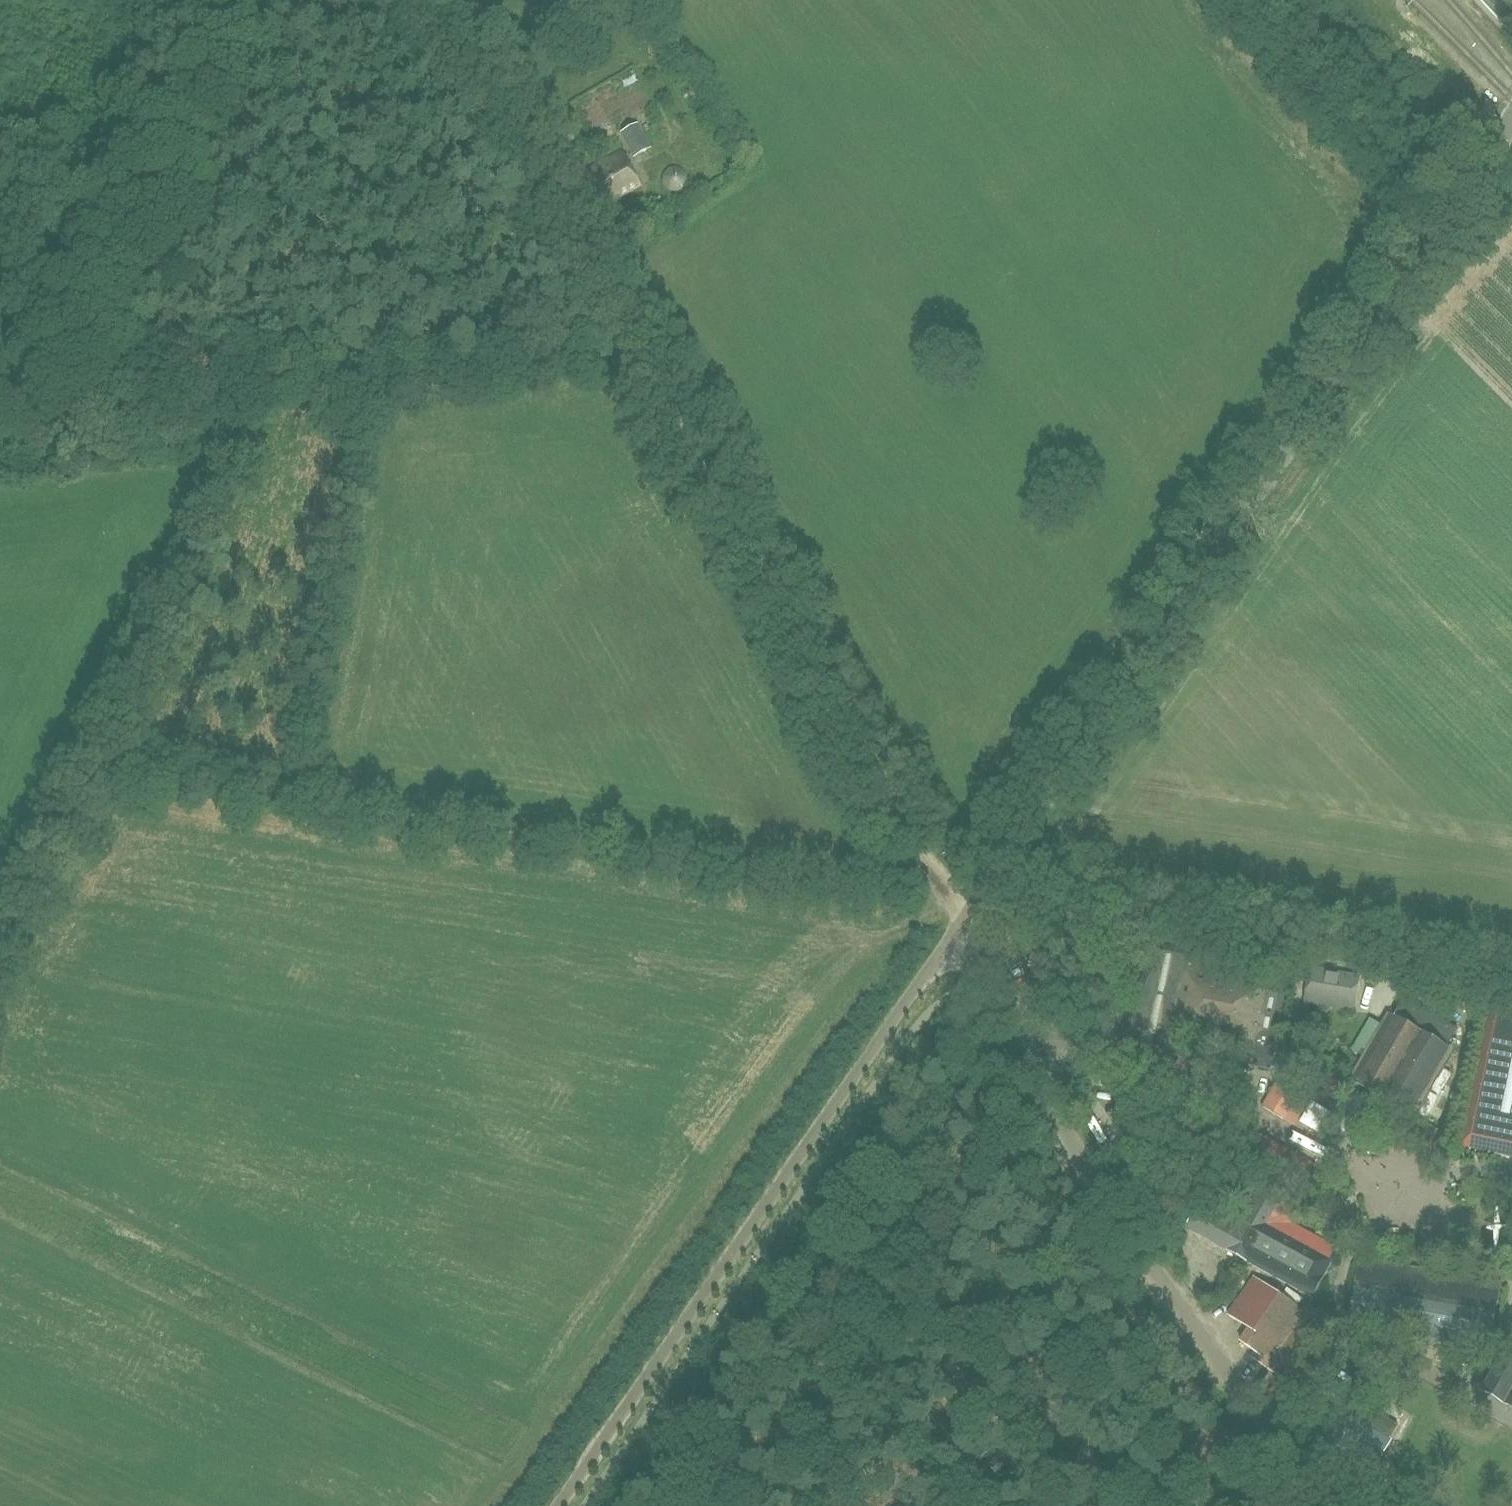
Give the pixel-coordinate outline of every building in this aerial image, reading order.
[(617,118),(623,132),(641,124),(635,111),(617,118)] [(644,133),(654,148),(673,137),(662,121),(644,133)] [(636,129),(622,138),(635,160),(649,151),(636,129)] [(601,206),(639,185),(621,152),(583,173),(601,206)] [(667,155),(666,179),(684,179),(685,155),(667,155)] [(1273,988),(1274,982),(1204,970),(1207,957),(1155,947),(1119,1042),(1184,1054),(1186,1041),(1241,1051),(1239,1064),(1271,1069),(1285,990),(1273,988)] [(1310,970),(1305,1003),(1353,1011),(1359,978),(1310,970)] [(1459,1149),(1511,1160),(1511,1005),(1490,1000),(1459,1149)] [(1385,1020),(1354,1075),(1414,1109),(1445,1055),(1430,1047),(1431,1045),(1386,1019),(1385,1020)] [(1327,1070),(1314,1093),(1333,1105),(1347,1081),(1327,1070)] [(1299,1098),(1275,1083),(1261,1106),(1285,1121),(1299,1098)] [(1345,1122),(1357,1129),(1372,1102),(1360,1095),(1345,1122)] [(1185,1229),(1312,1299),(1332,1262),(1268,1226),(1300,1168),(1278,1156),(1277,1158),(1253,1144),(1240,1168),(1264,1181),(1250,1206),(1237,1230),(1197,1208),(1185,1229)] [(1350,1314),(1492,1339),(1501,1284),(1360,1260),(1350,1314)] [(1288,1385),(1332,1323),(1306,1305),(1301,1313),(1253,1279),(1226,1316),(1247,1330),(1238,1343),(1253,1353),(1249,1358),(1288,1385)] [(1502,1355),(1485,1386),(1504,1397),(1501,1403),(1511,1409),(1511,1360),(1502,1355)] [(1311,1436),(1372,1471),(1393,1436),(1375,1425),(1371,1432),(1328,1407),(1311,1436)]
